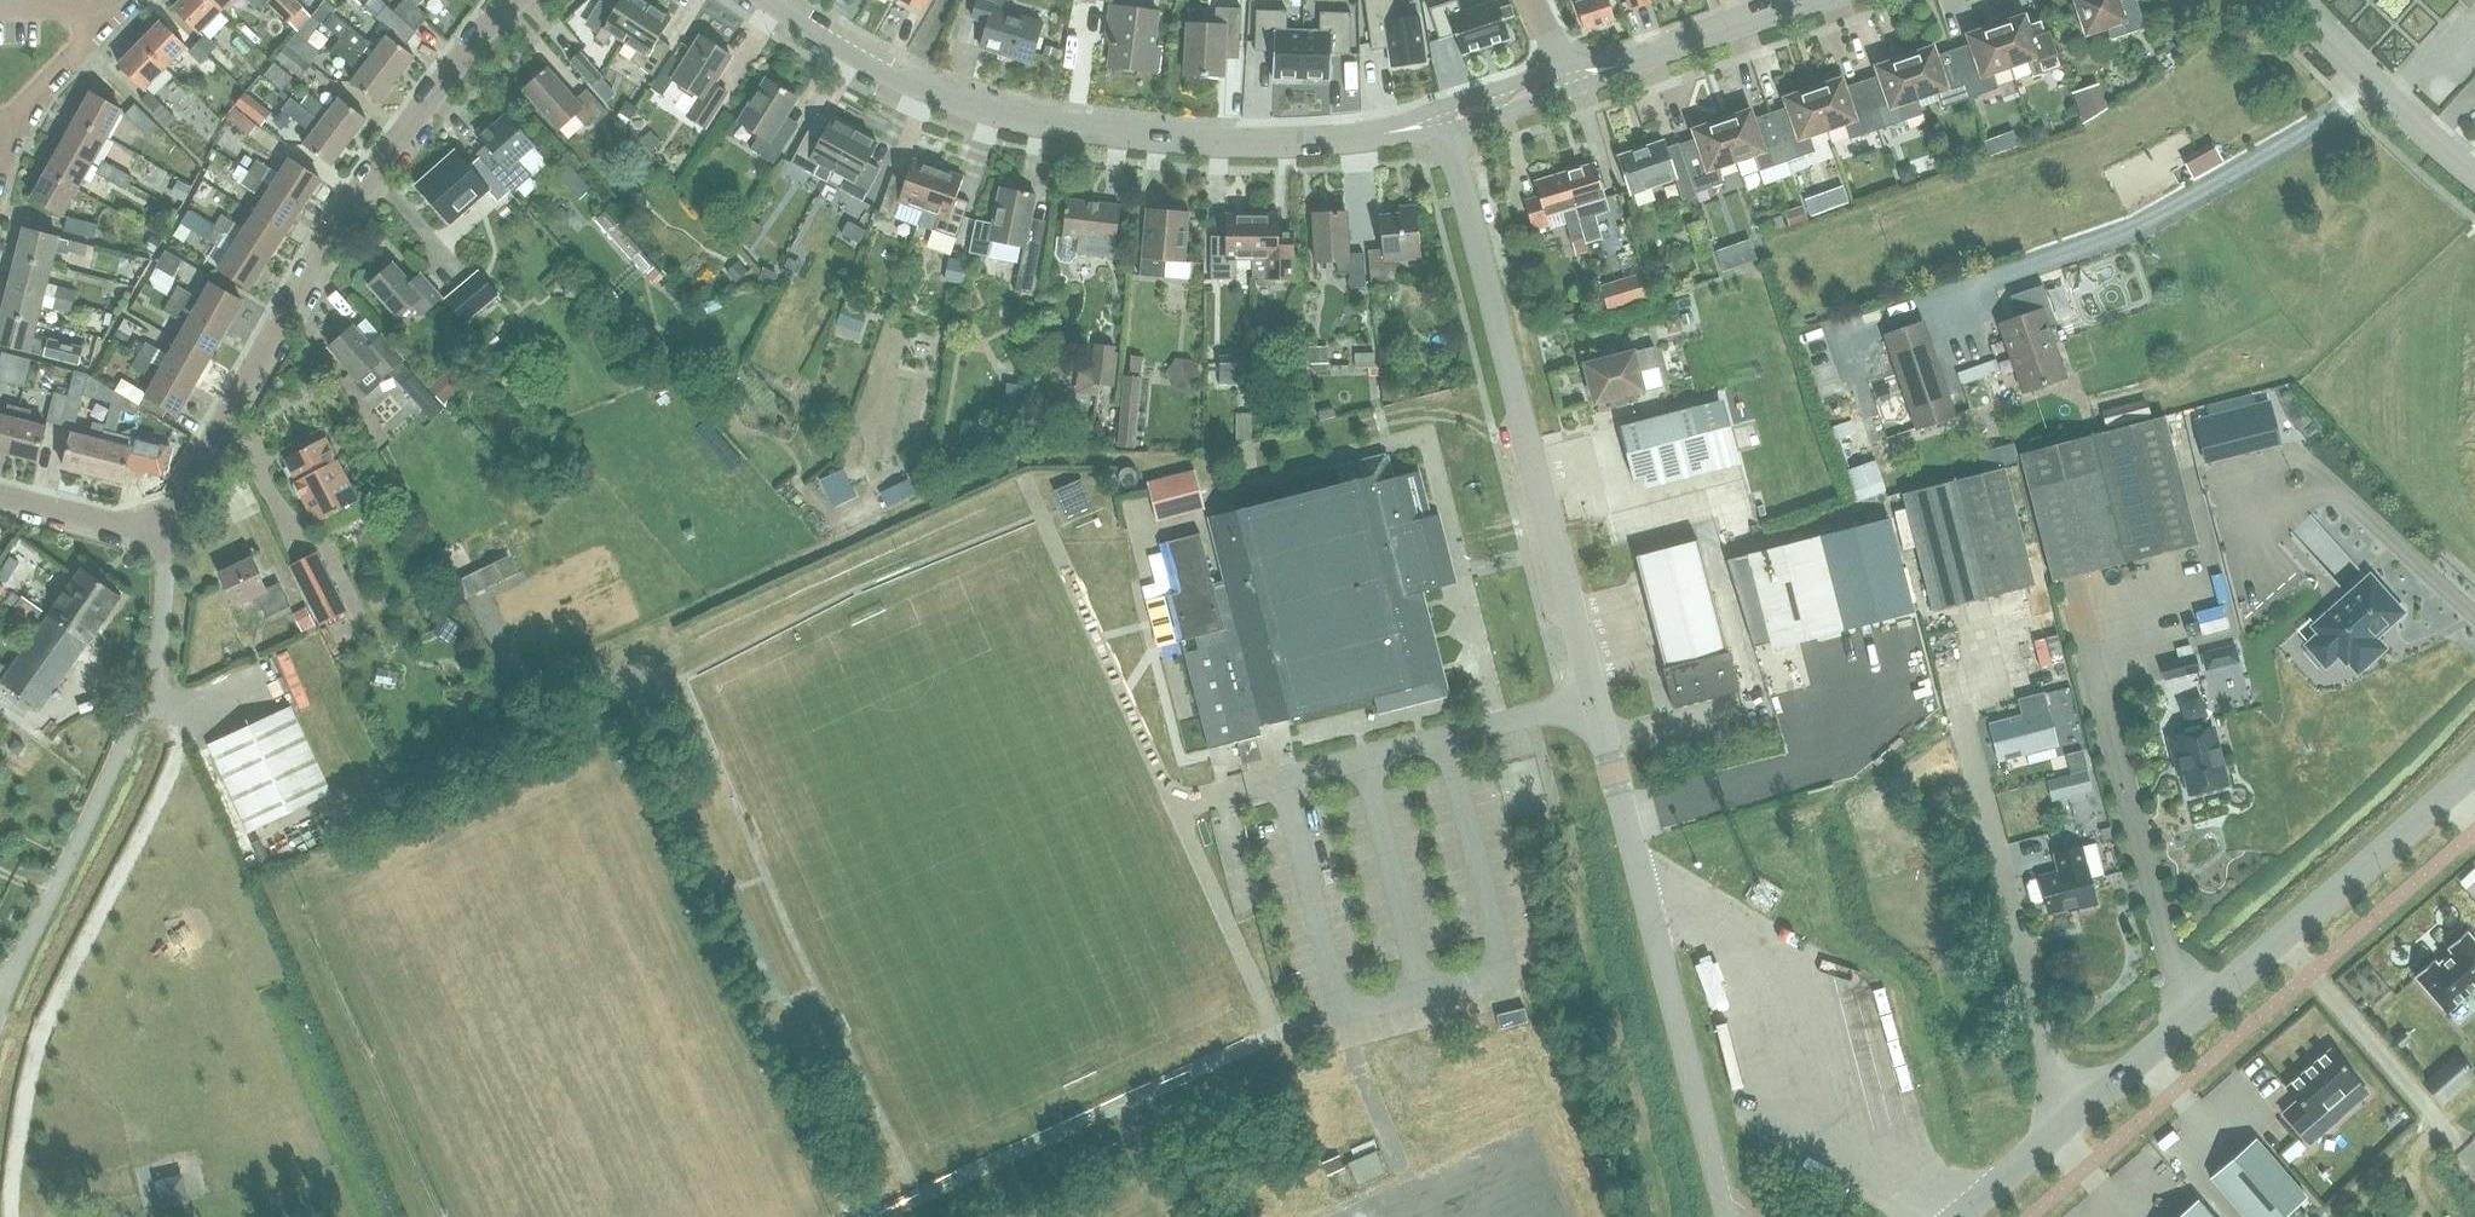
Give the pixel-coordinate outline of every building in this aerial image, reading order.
[(209,0),(181,0),(174,7),(200,33),(221,12),(209,0)] [(221,12),(232,0),(209,0),(221,12)] [(267,1),(289,22),(300,31),(311,18),(302,9),(293,0),(269,0),(267,1)] [(366,8),(377,18),(387,7),(379,0),(373,0),(366,8)] [(394,11),(416,32),(429,18),(417,7),(424,0),(405,0),(394,11)] [(623,44),(649,5),(640,0),(620,0),(602,29),(601,29),(594,41),(604,47),(611,37),(623,44)] [(921,10),(927,0),(903,0),(921,10)] [(1006,0),(977,0),(972,17),(989,22),(981,48),(1031,63),(1043,24),(1002,11),(1006,0)] [(1376,53),(1393,49),(1397,67),(1430,60),(1421,16),(1398,21),(1394,0),(1365,0),(1376,53)] [(1432,8),(1442,40),(1458,34),(1464,54),(1513,37),(1500,0),(1465,12),(1461,0),(1457,0),(1432,8)] [(1578,2),(1576,3),(1585,30),(1614,20),(1607,0),(1578,0),(1578,2)] [(1630,9),(1651,2),(1650,0),(1627,0),(1630,9)] [(2086,34),(2107,27),(2111,39),(2145,28),(2136,0),(2123,0),(2118,2),(2117,0),(2075,0),(2086,34)] [(2473,2),(2474,4),(2474,0),(2459,0),(2467,8),(2473,2)] [(649,5),(623,44),(637,53),(631,63),(652,76),(670,46),(658,40),(671,19),(649,5)] [(1149,72),(1158,12),(1110,5),(1107,24),(1113,25),(1107,66),(1149,72)] [(387,7),(377,18),(383,24),(405,44),(416,32),(394,12),(388,6),(387,7)] [(1238,46),(1240,7),(1213,6),(1213,24),(1186,23),(1184,74),(1223,75),(1224,45),(1238,46)] [(1256,10),(1255,51),(1274,52),(1273,78),(1302,79),(1303,31),(1287,31),(1288,11),(1256,10)] [(1303,31),(1302,79),(1331,80),(1332,54),(1350,54),(1352,13),(1320,12),(1320,32),(1303,31)] [(333,14),(325,26),(342,39),(396,81),(414,57),(387,36),(377,48),(333,14)] [(319,52),(306,43),(322,24),(313,16),(311,18),(300,31),(288,47),(310,64),(319,52)] [(2024,16),(1996,26),(2010,66),(2028,60),(2033,76),(2062,67),(2045,18),(2027,24),(2024,16)] [(139,42),(166,68),(187,47),(160,21),(139,42)] [(2010,66),(1996,26),(1968,35),(1971,44),(1953,50),(1970,98),(1999,88),(1993,72),(2010,66)] [(197,43),(221,67),(221,66),(228,72),(236,65),(216,47),(205,35),(197,43)] [(675,106),(689,115),(688,117),(705,128),(727,93),(713,84),(731,56),(699,36),(671,80),(686,89),(675,106)] [(396,81),(342,39),(334,49),(361,70),(351,83),(379,104),(396,81)] [(166,68),(139,42),(118,64),(145,89),(166,68)] [(213,75),(221,67),(197,43),(189,51),(201,63),(213,75)] [(1048,46),(1045,55),(1056,58),(1058,49),(1048,46)] [(300,78),(309,65),(285,47),(275,59),(300,78)] [(1933,47),(1905,57),(1919,98),(1936,92),(1942,108),(1970,98),(1953,50),(1936,56),(1933,47)] [(591,88),(602,80),(580,55),(570,64),(591,88)] [(1919,98),(1905,57),(1877,67),(1879,75),(1862,81),(1879,130),(1907,120),(1901,104),(1919,98)] [(274,64),(264,76),(282,90),(292,78),(274,64)] [(595,125),(607,114),(586,90),(575,99),(548,69),(523,92),(557,131),(574,115),(582,125),(589,119),(595,125)] [(1841,79),(1813,89),(1827,129),(1845,123),(1850,140),(1879,130),(1862,81),(1844,87),(1841,79)] [(778,130),(797,100),(766,80),(739,123),(760,137),(751,151),(774,165),(791,138),(778,130)] [(2087,88),(2073,93),(2084,125),(2097,117),(2087,88)] [(1788,107),(1770,113),(1787,161),(1816,152),(1810,135),(1827,129),(1813,89),(1785,98),(1788,107)] [(150,91),(142,100),(169,127),(177,118),(150,91)] [(76,120),(106,137),(122,110),(92,93),(76,120)] [(262,125),(271,113),(245,93),(236,105),(262,125)] [(302,107),(311,114),(319,104),(310,97),(302,107)] [(311,114),(302,107),(290,98),(282,110),(312,133),(303,145),(331,166),(349,142),(322,122),(311,114)] [(319,104),(311,114),(322,122),(349,142),(367,118),(340,98),(329,111),(319,104)] [(147,135),(157,125),(135,104),(125,114),(147,135)] [(628,105),(622,113),(631,118),(636,110),(628,105)] [(228,118),(249,136),(258,125),(237,108),(228,118)] [(1750,111),(1722,120),(1736,161),(1753,155),(1759,171),(1787,161),(1770,113),(1753,119),(1750,111)] [(481,128),(475,133),(489,149),(478,159),(510,195),(532,175),(541,168),(541,158),(532,148),(504,116),(485,133),(481,128)] [(831,171),(853,132),(830,119),(820,139),(807,132),(790,164),(812,175),(818,164),(831,171)] [(106,137),(76,120),(61,145),(92,163),(106,137)] [(1697,138),(1679,144),(1695,193),(1724,183),(1719,167),(1736,161),(1722,120),(1694,130),(1697,138)] [(2045,129),(2035,132),(2039,141),(2048,138),(2045,129)] [(877,144),(853,132),(831,171),(845,178),(839,190),(862,202),(879,171),(867,164),(877,144)] [(1664,141),(1619,156),(1631,194),(1676,179),(1683,201),(1696,197),(1695,193),(1679,144),(1679,143),(1666,147),(1664,141)] [(2000,141),(1988,145),(1992,157),(2004,153),(2000,141)] [(47,171),(77,189),(92,163),(61,145),(47,171)] [(2213,150),(2185,166),(2192,178),(2220,163),(2213,150)] [(450,224),(489,190),(455,151),(416,185),(450,224)] [(246,155),(241,164),(248,169),(254,160),(246,155)] [(250,171),(262,179),(270,167),(258,159),(250,171)] [(262,179),(261,181),(271,187),(302,207),(320,179),(290,159),(281,173),(270,167),(262,179)] [(103,160),(100,166),(128,182),(132,175),(103,160)] [(563,160),(552,171),(579,201),(591,190),(563,160)] [(923,212),(937,169),(912,160),(905,180),(892,175),(877,217),(891,221),(897,204),(923,212)] [(1605,247),(1592,203),(1605,199),(1594,165),(1564,174),(1588,252),(1605,247)] [(128,182),(100,166),(96,173),(125,188),(128,182)] [(1912,168),(1900,172),(1904,183),(1916,179),(1912,168)] [(937,169),(923,212),(936,217),(932,230),(956,238),(968,202),(956,198),(963,177),(937,169)] [(77,189),(47,171),(31,198),(62,216),(77,189)] [(261,181),(262,179),(250,171),(242,183),(255,191),(261,181)] [(1538,197),(1524,202),(1533,231),(1549,226),(1547,216),(1565,211),(1574,242),(1578,255),(1588,252),(1585,244),(1564,174),(1534,183),(1538,197)] [(178,181),(171,195),(182,201),(189,187),(178,181)] [(265,198),(254,214),(285,234),(302,207),(271,187),(261,181),(255,191),(265,198)] [(1024,246),(1017,281),(1016,290),(1030,292),(1031,284),(1040,238),(1026,235),(1034,194),(1022,192),(1022,193),(999,189),(990,240),(1024,246)] [(1067,198),(1062,237),(1057,236),(1055,253),(1060,261),(1064,261),(1075,256),(1075,252),(1076,252),(1113,256),(1120,205),(1067,198)] [(535,199),(529,212),(543,219),(550,207),(535,199)] [(1395,261),(1420,259),(1415,206),(1406,207),(1407,213),(1379,215),(1382,250),(1368,251),(1371,283),(1397,281),(1395,261)] [(1144,241),(1142,274),(1169,275),(1169,258),(1188,259),(1190,209),(1160,208),(1159,241),(1144,241)] [(1803,208),(1786,213),(1790,226),(1807,220),(1803,208)] [(560,209),(548,221),(556,230),(569,219),(560,209)] [(267,261),(189,210),(182,222),(229,253),(219,269),(249,289),(267,261)] [(254,214),(245,228),(223,214),(215,226),(190,210),(189,210),(267,261),(285,234),(254,214)] [(633,260),(643,251),(607,211),(597,220),(633,260)] [(1236,257),(1251,257),(1251,213),(1225,213),(1224,236),(1210,236),(1209,277),(1235,277),(1236,257)] [(1251,213),(1251,257),(1251,274),(1251,275),(1253,275),(1256,284),(1283,284),(1285,278),(1293,278),(1293,237),(1276,237),(1277,214),(1251,213)] [(1350,289),(1366,288),(1365,255),(1349,255),(1347,213),(1312,214),(1314,262),(1338,261),(1339,275),(1349,275),(1350,289)] [(94,238),(98,224),(68,216),(65,230),(94,238)] [(1783,220),(1773,224),(1776,231),(1785,227),(1783,220)] [(849,222),(842,234),(860,244),(867,231),(849,222)] [(25,227),(17,258),(52,266),(56,251),(68,254),(69,251),(72,240),(72,239),(60,236),(25,227)] [(152,237),(146,247),(153,252),(160,242),(152,237)] [(69,251),(86,255),(89,245),(72,240),(69,251)] [(167,249),(157,266),(174,276),(183,260),(167,249)] [(643,251),(633,260),(644,273),(653,265),(655,264),(643,251)] [(17,258),(10,286),(73,302),(77,290),(48,282),(52,266),(17,258)] [(950,260),(946,281),(961,284),(966,263),(950,260)] [(424,315),(443,297),(422,273),(411,283),(393,264),(370,286),(401,318),(414,305),(424,315)] [(653,265),(644,273),(653,283),(662,275),(653,265)] [(739,265),(729,274),(737,283),(747,274),(739,265)] [(465,322),(498,293),(478,271),(445,300),(465,322)] [(594,272),(587,278),(596,288),(603,282),(594,272)] [(764,273),(759,282),(772,289),(777,279),(764,273)] [(1641,274),(1598,286),(1605,310),(1648,297),(1641,274)] [(209,283),(202,297),(179,285),(170,300),(184,308),(193,312),(225,330),(241,301),(209,283)] [(2017,319),(2001,325),(2024,391),(2065,377),(2047,327),(2056,324),(2043,285),(2009,296),(2017,319)] [(10,286),(3,315),(23,320),(23,317),(39,321),(42,305),(71,313),(73,302),(10,286)] [(179,318),(184,308),(170,300),(164,310),(179,318)] [(844,305),(837,323),(860,332),(867,314),(844,305)] [(178,340),(209,358),(225,330),(193,312),(178,340)] [(1691,314),(1683,316),(1685,325),(1693,323),(1691,314)] [(80,364),(89,366),(91,356),(83,354),(84,347),(49,338),(49,341),(34,338),(39,321),(23,317),(23,320),(3,315),(0,326),(0,343),(80,364)] [(1667,321),(1670,333),(1682,331),(1679,319),(1667,321)] [(1916,428),(1955,415),(1925,324),(1885,337),(1916,428)] [(383,377),(403,360),(382,336),(371,346),(354,326),(330,347),(359,380),(374,367),(383,377)] [(132,349),(140,353),(153,361),(160,348),(147,341),(145,344),(137,339),(132,349)] [(209,358),(178,340),(162,369),(194,386),(209,358)] [(1091,361),(1093,361),(1090,384),(1115,387),(1118,352),(1112,352),(1113,345),(1093,343),(1091,361)] [(1639,372),(1660,367),(1655,346),(1617,356),(1615,350),(1601,354),(1603,360),(1585,364),(1595,403),(1614,398),(1614,399),(1626,396),(1625,395),(1644,390),(1639,372)] [(1395,347),(1379,348),(1380,353),(1381,361),(1381,365),(1397,364),(1395,347)] [(1312,364),(1328,364),(1328,350),(1312,350),(1312,364)] [(0,360),(0,365),(28,372),(32,358),(2,351),(0,360)] [(1375,352),(1355,352),(1355,362),(1375,362),(1375,352)] [(153,361),(140,353),(132,367),(145,375),(153,361)] [(1131,356),(1129,372),(1141,374),(1143,357),(1131,356)] [(1220,356),(1220,369),(1220,384),(1252,384),(1252,357),(1220,356)] [(1193,359),(1175,358),(1166,372),(1173,388),(1190,389),(1200,375),(1193,359)] [(123,381),(128,365),(112,359),(107,375),(123,381)] [(1962,385),(2001,371),(1997,360),(1958,374),(1962,385)] [(0,365),(0,380),(25,386),(28,372),(0,365)] [(194,386),(162,369),(146,398),(168,410),(177,415),(194,386)] [(75,428),(83,398),(89,373),(76,370),(69,395),(62,425),(75,428)] [(447,373),(429,389),(443,405),(462,389),(447,373)] [(1125,373),(1116,444),(1132,446),(1141,375),(1125,373)] [(411,375),(400,385),(424,413),(436,402),(411,375)] [(48,421),(62,425),(69,395),(55,391),(48,421)] [(126,396),(122,409),(139,414),(141,405),(126,396)] [(146,398),(141,406),(164,418),(168,410),(146,398)] [(2147,399),(2102,411),(2107,429),(2152,417),(2147,399)] [(1718,401),(1620,427),(1633,479),(1708,460),(1710,470),(1734,464),(1718,401)] [(2269,401),(2196,419),(2207,463),(2280,444),(2269,401)] [(436,402),(424,413),(432,422),(444,411),(436,402)] [(10,453),(17,418),(20,407),(8,404),(5,415),(0,414),(0,450),(10,453)] [(17,418),(10,453),(39,460),(47,426),(29,421),(32,409),(20,407),(17,418)] [(1321,420),(1321,422),(1333,419),(1331,410),(1319,413),(1320,418),(1321,420)] [(147,446),(154,417),(140,413),(133,443),(147,446)] [(1237,442),(1253,440),(1254,413),(1237,413),(1237,442)] [(2053,581),(2197,543),(2165,416),(2020,453),(2053,581)] [(64,467),(94,474),(106,424),(94,421),(91,437),(73,432),(64,467)] [(106,424),(94,474),(124,482),(133,447),(114,443),(117,432),(106,429),(107,424),(106,424)] [(321,524),(364,504),(332,439),(290,460),(321,524)] [(2013,445),(1981,453),(1986,471),(2018,463),(2013,445)] [(1181,645),(1207,740),(1230,733),(1233,746),(1263,737),(1260,725),(1374,694),(1379,713),(1451,694),(1423,591),(1457,582),(1438,513),(1429,515),(1418,473),(1394,479),(1388,456),(1337,470),(1341,486),(1213,521),(1229,582),(1215,586),(1201,534),(1160,545),(1174,595),(1166,597),(1179,645),(1181,645)] [(1847,470),(1858,501),(1886,491),(1876,461),(1847,470)] [(2005,467),(1904,494),(1911,522),(1934,612),(2035,586),(2005,467)] [(1148,482),(1158,521),(1205,509),(1195,469),(1148,482)] [(842,470),(822,479),(834,505),(854,496),(842,470)] [(909,481),(881,494),(887,507),(915,494),(909,481)] [(1083,481),(1056,492),(1067,518),(1094,506),(1083,481)] [(1597,507),(1605,543),(1619,540),(1611,504),(1597,507)] [(1623,538),(1635,534),(1629,515),(1617,519),(1623,538)] [(1843,631),(1914,613),(1890,519),(1819,537),(1843,631)] [(1749,557),(1728,562),(1731,573),(1755,650),(1772,646),(1773,649),(1843,631),(1819,537),(1749,555),(1749,557)] [(1663,668),(1674,708),(1740,691),(1729,651),(1727,651),(1698,539),(1636,556),(1665,668),(1663,668)] [(291,564),(312,608),(339,594),(318,551),(291,564)] [(510,556),(478,572),(486,589),(519,572),(510,556)] [(270,618),(294,607),(282,582),(271,587),(256,558),(222,574),(236,603),(258,593),(270,618)] [(44,714),(125,599),(87,572),(5,687),(44,714)] [(2379,586),(2373,584),(2369,579),(2339,606),(2337,603),(2318,621),(2325,629),(2321,632),(2323,634),(2310,645),(2326,663),(2339,651),(2346,660),(2348,658),(2358,669),(2361,666),(2369,663),(2375,658),(2378,651),(2381,648),(2371,637),(2374,634),(2375,635),(2376,634),(2377,632),(2377,631),(2376,629),(2374,627),(2381,620),(2383,622),(2385,623),(2387,623),(2388,622),(2389,622),(2389,621),(2399,612),(2386,598),(2384,591),(2379,586)] [(44,611),(24,596),(14,610),(34,625),(44,611)] [(307,608),(295,614),(305,633),(317,627),(307,608)] [(444,618),(432,634),(449,647),(461,630),(444,618)] [(2235,645),(2201,653),(2205,670),(2239,662),(2235,645)] [(2195,656),(2162,664),(2166,679),(2199,671),(2195,656)] [(2010,721),(1991,726),(2000,758),(2056,744),(2043,694),(2022,700),(2026,716),(2016,719),(2015,718),(2009,719),(2010,721)] [(251,835),(336,794),(294,708),(209,749),(251,835)] [(2190,794),(2227,785),(2213,727),(2170,738),(2176,760),(2181,759),(2190,794)] [(2084,751),(2067,755),(2072,774),(2088,770),(2084,751)] [(2087,771),(2049,781),(2054,800),(2092,791),(2087,771)] [(2046,900),(2049,912),(2076,905),(2076,907),(2096,902),(2087,866),(2086,866),(2082,847),(2054,854),(2059,873),(2030,880),(2027,885),(2031,900),(2036,903),(2046,900)] [(2448,948),(2453,953),(2438,966),(2433,960),(2415,976),(2447,1013),(2474,988),(2474,942),(2466,932),(2448,948)] [(1525,1008),(1497,1015),(1501,1029),(1529,1022),(1525,1008)] [(1526,1049),(1408,1080),(1423,1137),(1541,1106),(1526,1049)] [(2297,1101),(2283,1113),(2310,1144),(2332,1125),(2322,1114),(2359,1083),(2330,1050),(2286,1088),(2297,1101)] [(2456,1056),(2424,1083),(2440,1102),(2472,1074),(2456,1056)] [(2209,1175),(2245,1216),(2283,1216),(2306,1197),(2254,1136),(2209,1175)] [(1349,1164),(1359,1185),(1386,1174),(1376,1152),(1349,1164)] [(1339,1157),(1324,1163),(1329,1174),(1344,1168),(1339,1157)] [(183,1177),(159,1183),(164,1205),(188,1200),(183,1177)] [(2174,1216),(2213,1216),(2196,1197),(2174,1216)]
